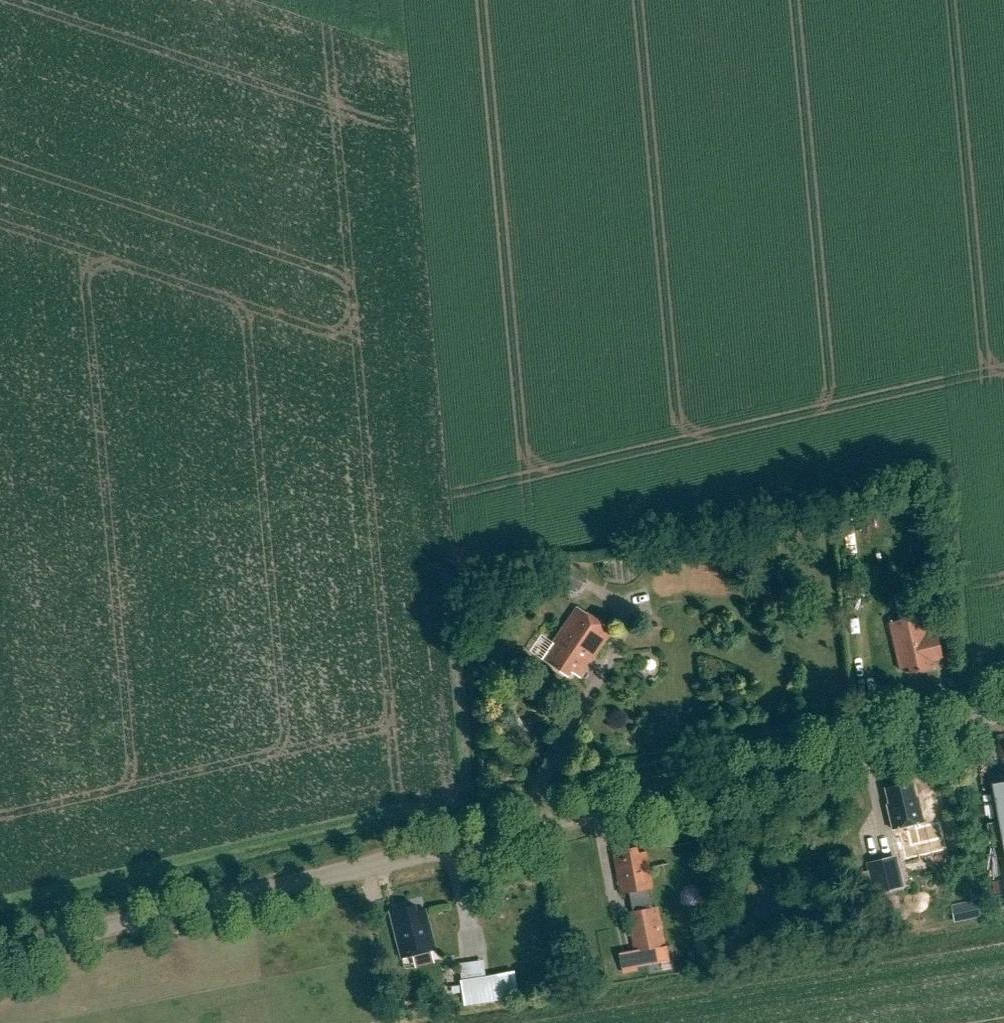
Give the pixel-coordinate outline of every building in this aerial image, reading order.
[(555,579),(579,591),(587,576),(562,564),(555,579)] [(578,608),(541,660),(566,677),(570,671),(579,677),(612,632),(578,608)] [(908,668),(910,674),(936,668),(934,659),(942,657),(936,630),(928,632),(924,616),(889,623),(900,670),(908,668)] [(990,781),(1003,854),(1003,779),(990,781)] [(889,805),(886,805),(892,828),(921,821),(916,798),(913,798),(910,784),(886,789),(889,805)] [(620,893),(628,892),(629,897),(636,905),(637,911),(627,913),(637,967),(658,963),(655,948),(662,947),(655,908),(651,908),(648,888),(652,888),(646,852),(637,854),(636,847),(619,849),(621,856),(613,858),(620,893)] [(934,872),(928,850),(916,853),(921,875),(934,872)] [(904,887),(896,856),(866,863),(873,895),(904,887)] [(959,916),(981,913),(977,884),(955,887),(959,916)] [(398,909),(399,912),(390,914),(400,957),(434,950),(425,911),(415,913),(414,906),(398,909)] [(519,997),(515,971),(460,981),(464,1007),(519,997)]
